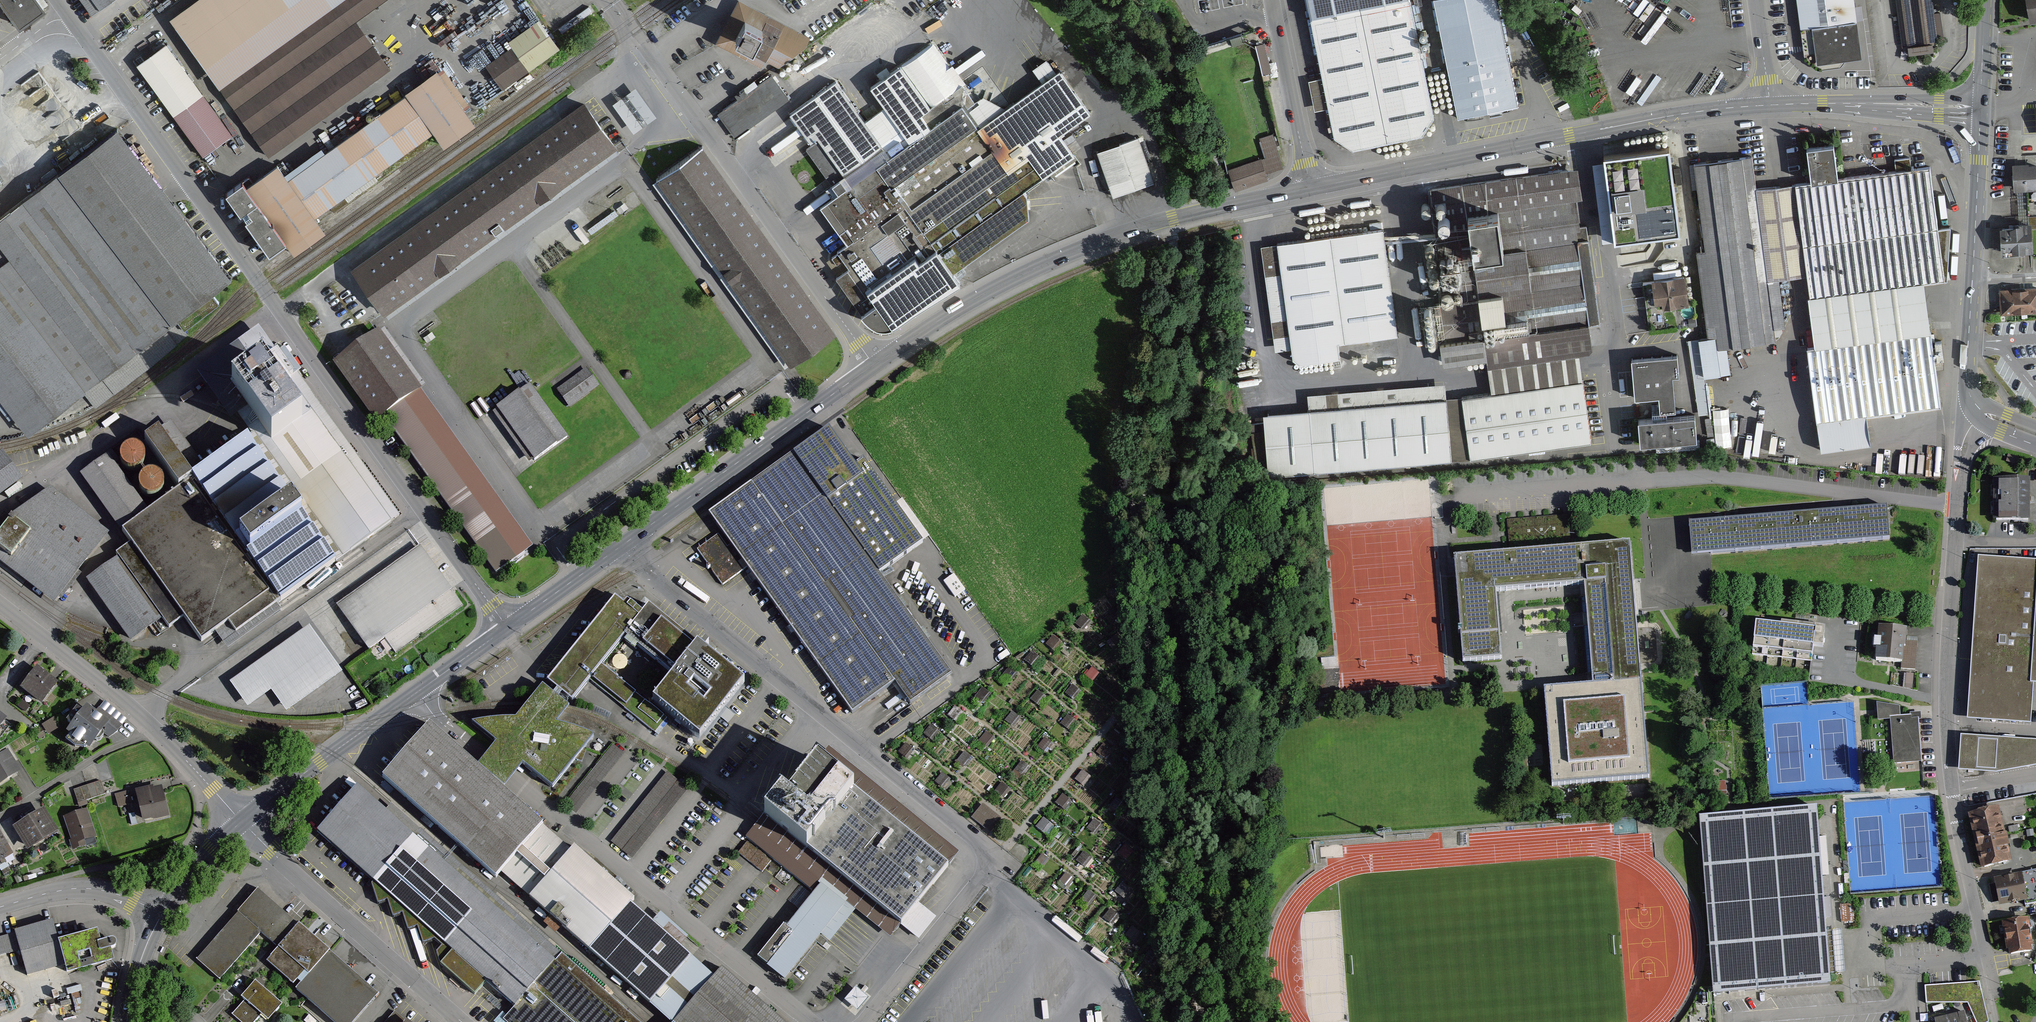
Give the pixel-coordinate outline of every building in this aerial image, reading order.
[(24,28),(49,10),(42,0),(4,0),(24,28)] [(96,16),(119,0),(85,0),(96,16)] [(173,23),(272,158),(393,70),(358,23),(390,0),(205,0),(173,23)] [(1410,0),(1308,0),(1335,141),(1354,154),(1425,140),(1433,123),(1410,0)] [(1435,3),(1459,121),(1519,108),(1497,0),(1450,0),(1435,3)] [(1849,0),(1791,0),(1795,27),(1808,25),(1814,63),(1857,57),(1849,0)] [(1905,45),(1939,41),(1933,0),(1899,0),(1905,45)] [(487,63),(504,88),(562,48),(541,18),(495,49),(499,54),(487,63)] [(769,31),(752,22),(743,40),(760,48),(769,31)] [(1266,45),(1259,47),(1265,74),(1272,73),(1266,45)] [(168,47),(140,68),(207,158),(235,137),(168,47)] [(1099,114),(1067,70),(993,123),(954,69),(948,73),(931,50),(876,90),(888,107),(869,121),(840,81),(792,115),(812,143),(804,149),(837,194),(825,202),(844,229),(840,232),(849,245),(839,252),(852,269),(838,279),(866,318),(877,327),(889,331),(900,331),(968,284),(960,273),(1035,219),(1034,195),(1085,159),(1068,136),(1099,114)] [(474,118),(442,74),(293,183),(283,169),(257,188),(252,182),(232,196),(278,258),(294,246),(296,249),(327,227),(321,219),(439,133),(444,140),(474,118)] [(87,92),(75,78),(53,96),(64,110),(87,92)] [(773,79),(723,115),(739,138),(790,103),(773,79)] [(657,116),(635,86),(612,103),(633,132),(657,116)] [(622,150),(589,104),(356,271),(389,317),(622,150)] [(121,132),(0,223),(0,395),(31,436),(235,282),(121,132)] [(1276,135),(1261,139),(1268,160),(1234,170),(1240,189),(1271,179),(1269,173),(1286,168),(1276,135)] [(1140,140),(1099,154),(1115,200),(1155,186),(1140,140)] [(1603,154),(1614,240),(1681,231),(1670,146),(1603,154)] [(1795,187),(1807,276),(1817,344),(1809,345),(1824,450),(1873,443),(1869,414),(1946,402),(1928,281),(1950,278),(1950,230),(1941,231),(1932,169),(1912,172),(1910,160),(1897,162),(1898,171),(1842,180),(1837,147),(1810,151),(1816,183),(1795,187)] [(838,336),(705,150),(661,181),(794,367),(838,336)] [(1753,157),(1695,165),(1708,252),(1695,253),(1708,339),(1717,338),(1719,348),(1776,340),(1774,331),(1786,329),(1778,281),(1807,276),(1795,187),(1758,191),(1753,157)] [(2019,166),(2020,190),(2035,189),(2035,165),(2019,166)] [(1605,321),(1584,168),(1436,188),(1452,303),(1443,304),(1451,364),(1491,359),(1492,367),(1599,352),(1595,323),(1605,321)] [(2035,224),(2006,227),(2008,252),(2035,249),(2035,226),(2035,224)] [(1402,335),(1388,231),(1282,244),(1297,362),(1344,356),(1342,343),(1402,335)] [(1691,300),(1688,277),(1658,281),(1661,304),(1691,300)] [(2004,290),(2005,314),(2035,313),(2035,288),(2004,290)] [(195,476),(161,430),(138,446),(175,496),(125,533),(133,544),(115,557),(167,627),(181,617),(201,644),(228,624),(236,634),(396,517),(259,331),(210,367),(226,389),(219,395),(250,436),(195,476)] [(425,389),(384,333),(342,364),(383,420),(388,416),(425,389)] [(1677,354),(1631,358),(1635,398),(1659,396),(1660,411),(1676,410),(1673,376),(1679,375),(1677,354)] [(601,387),(588,369),(560,390),(573,408),(601,387)] [(1260,378),(1242,379),(1246,430),(1264,429),(1260,378)] [(1589,381),(1466,399),(1475,459),(1597,440),(1589,381)] [(570,437),(532,385),(496,411),(534,463),(570,437)] [(537,546),(425,389),(388,416),(499,573),(537,546)] [(1449,400),(1266,414),(1270,473),(1454,459),(1449,400)] [(1697,415),(1642,421),(1644,444),(1699,438),(1697,415)] [(864,461),(856,467),(829,429),(793,454),(879,574),(923,543),(864,461)] [(120,457),(120,460),(120,464),(123,468),(126,471),(131,472),(135,472),(140,469),(142,466),(144,462),(144,458),(142,454),(140,452),(137,449),(134,448),(129,449),(125,451),(122,454),(120,457)] [(7,453),(0,459),(0,497),(26,478),(7,453)] [(879,574),(793,454),(709,514),(731,545),(727,547),(718,534),(697,549),(722,585),(747,567),(792,630),(852,714),(895,683),(910,705),(952,675),(879,574)] [(111,458),(84,477),(120,529),(147,510),(111,458)] [(138,483),(138,486),(138,490),(141,494),(144,497),(149,498),(154,498),(158,495),(161,492),(162,488),(162,484),(160,480),(158,478),(155,475),(152,474),(148,474),(143,477),(140,480),(138,483)] [(2035,522),(2035,480),(2000,480),(1999,522),(2035,522)] [(0,542),(0,556),(60,602),(112,533),(54,489),(22,513),(0,542)] [(1890,539),(1887,507),(1689,523),(1692,555),(1890,539)] [(1629,544),(1454,558),(1463,663),(1502,660),(1497,592),(1586,585),(1594,680),(1594,688),(1545,691),(1553,787),(1648,780),(1634,598),(1629,544)] [(467,606),(423,546),(341,606),(374,651),(388,641),(399,656),(467,606)] [(1978,557),(1967,722),(2032,725),(2034,685),(2035,685),(2035,561),(1978,557)] [(117,561),(91,581),(135,641),(162,622),(117,561)] [(957,574),(946,580),(955,596),(966,590),(957,574)] [(645,614),(620,594),(551,679),(575,698),(593,676),(654,725),(664,712),(605,664),(631,633),(680,673),(705,642),(655,602),(645,614)] [(1824,637),(1825,628),(1781,623),(1781,625),(1756,623),(1752,654),(1812,661),(1814,647),(1823,648),(1824,637)] [(347,671),(313,625),(234,683),(251,707),(275,690),(291,712),(347,671)] [(1910,630),(1884,628),(1882,660),(1903,662),(1902,669),(1917,670),(1919,643),(1909,643),(1910,630)] [(706,650),(699,651),(661,698),(663,706),(700,735),(707,735),(744,689),(744,680),(706,650)] [(63,682),(41,666),(25,687),(47,703),(63,682)] [(576,706),(548,684),(531,705),(522,717),(508,718),(489,720),(477,724),(501,742),(485,763),(511,783),(528,763),(558,787),(597,737),(587,731),(574,726),(563,723),(571,712),(576,706)] [(23,697),(17,704),(28,712),(37,699),(33,696),(29,701),(23,697)] [(1925,762),(1921,716),(1904,717),(1903,707),(1880,702),(1882,722),(1895,720),(1898,764),(1925,762)] [(122,726),(92,705),(88,711),(83,707),(73,722),(78,725),(73,733),(97,749),(107,733),(114,738),(122,726)] [(0,713),(0,731),(9,720),(0,713)] [(543,826),(431,728),(386,778),(499,876),(543,826)] [(2035,766),(2035,741),(1961,737),(1959,772),(1995,774),(2035,766)] [(626,754),(614,744),(568,801),(579,810),(626,754)] [(11,753),(0,760),(0,786),(23,773),(11,753)] [(764,819),(901,928),(949,868),(855,793),(854,795),(818,766),(788,803),(781,798),(764,819)] [(689,789),(670,773),(614,842),(633,857),(689,789)] [(106,796),(102,783),(76,791),(80,804),(106,796)] [(171,817),(164,786),(140,792),(147,823),(171,817)] [(358,786),(317,832),(453,952),(441,966),(475,996),(487,983),(515,1008),(503,1021),(504,1021),(638,1021),(548,943),(550,941),(533,926),(531,928),(392,805),(386,811),(358,786)] [(131,794),(117,797),(119,808),(134,804),(131,794)] [(973,817),(991,832),(1003,819),(984,803),(973,817)] [(1712,992),(1830,983),(1816,806),(1760,808),(1698,813),(1712,992)] [(98,839),(89,809),(67,815),(76,845),(98,839)] [(60,832),(47,810),(17,827),(31,849),(60,832)] [(2002,811),(1971,818),(1983,870),(2015,863),(2002,811)] [(0,830),(0,858),(2,861),(15,854),(1,830),(0,830)] [(770,862),(748,843),(740,852),(762,871),(770,862)] [(642,900),(579,844),(530,898),(652,1006),(696,957),(637,905),(642,900)] [(1998,880),(1999,885),(1990,887),(1994,904),(2002,902),(2003,906),(2029,899),(2030,905),(2035,904),(2035,871),(1998,880)] [(848,904),(825,886),(793,927),(788,923),(761,958),(789,979),(848,904)] [(261,890),(200,959),(223,979),(264,932),(282,948),(270,961),(339,1021),(358,1021),(381,995),(261,890)] [(680,942),(687,935),(662,913),(655,920),(680,942)] [(103,932),(64,943),(57,921),(0,937),(0,959),(22,952),(30,977),(71,965),(73,972),(118,958),(115,950),(123,947),(120,938),(106,942),(103,932)] [(2030,923),(2007,927),(2013,957),(2035,953),(2030,923)] [(722,969),(675,1021),(782,1021),(722,969)] [(1925,985),(1927,1002),(1968,1002),(1976,1021),(1986,1021),(1989,1021),(1980,980),(1925,985)] [(260,982),(246,998),(250,1001),(237,1016),(243,1021),(258,1021),(265,1014),(272,1021),(287,1005),(260,982)] [(857,986),(846,998),(859,1009),(870,997),(857,986)] [(1708,988),(1700,988),(1695,1005),(1686,1019),(1683,1021),(1710,1021),(1708,988)] [(1933,1018),(1934,1021),(1969,1021),(1966,1010),(1933,1018)]
